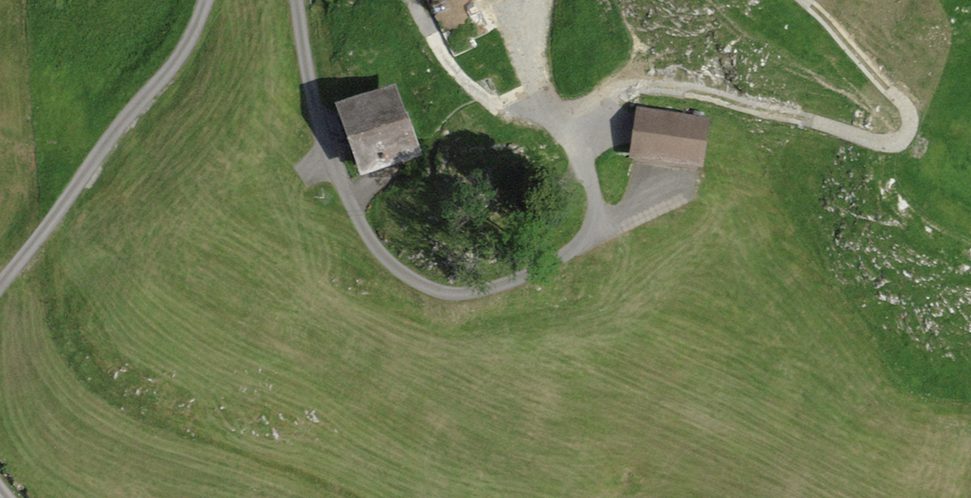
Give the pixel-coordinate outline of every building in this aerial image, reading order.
[(390,98),(325,117),(344,184),(410,165),(390,98)] [(704,131),(628,117),(618,170),(694,184),(704,131)]
